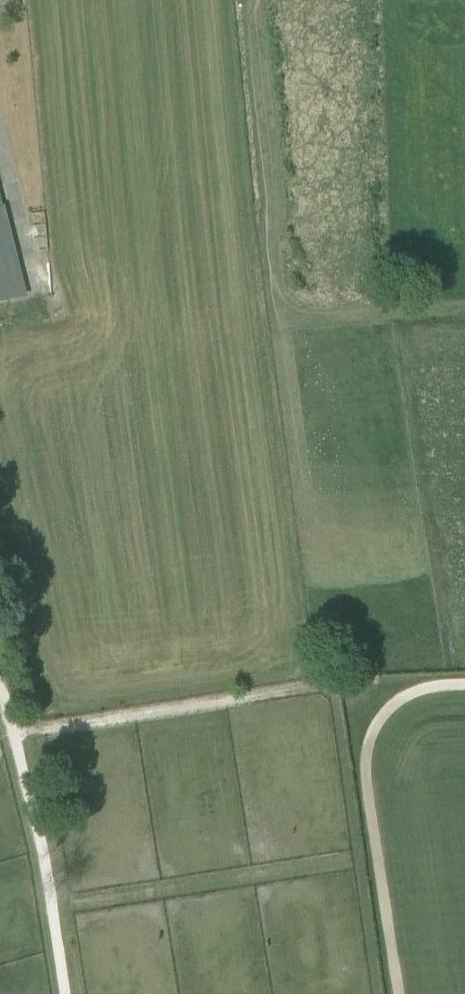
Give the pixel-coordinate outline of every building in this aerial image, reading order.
[(9,301),(0,266),(18,261),(3,208),(0,198),(0,304),(9,301)]
